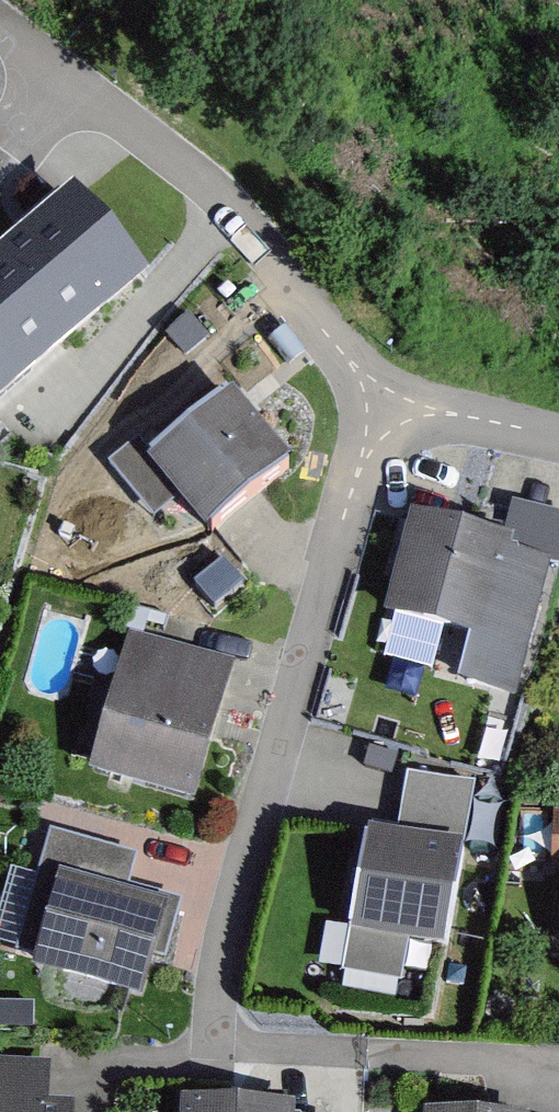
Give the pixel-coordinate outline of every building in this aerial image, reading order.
[(0,247),(0,397),(17,383),(146,274),(72,187),(0,247)] [(189,315),(166,335),(185,357),(208,337),(189,315)] [(231,391),(147,459),(206,530),(289,462),(231,391)] [(515,538),(414,512),(387,615),(472,637),(459,683),(516,698),(551,563),(512,553),(515,538)] [(224,561),(194,583),(212,607),(242,586),(224,561)] [(237,667),(130,634),(87,774),(194,807),(237,667)] [(398,757),(369,748),(364,766),(393,775),(398,757)] [(408,774),(398,832),(467,844),(477,786),(408,774)] [(552,811),(550,878),(558,878),(558,811),(552,811)] [(398,832),(370,826),(351,933),(448,950),(467,844),(398,832)] [(60,870),(129,889),(138,854),(53,830),(44,865),(60,870)] [(129,889),(60,870),(30,971),(138,1003),(168,901),(129,889)] [(0,1003),(0,1029),(33,1030),(33,1003),(0,1003)] [(31,1111),(49,1111),(51,1064),(0,1061),(0,1111),(31,1111)] [(178,1097),(177,1111),(293,1111),(294,1104),(178,1097)]
